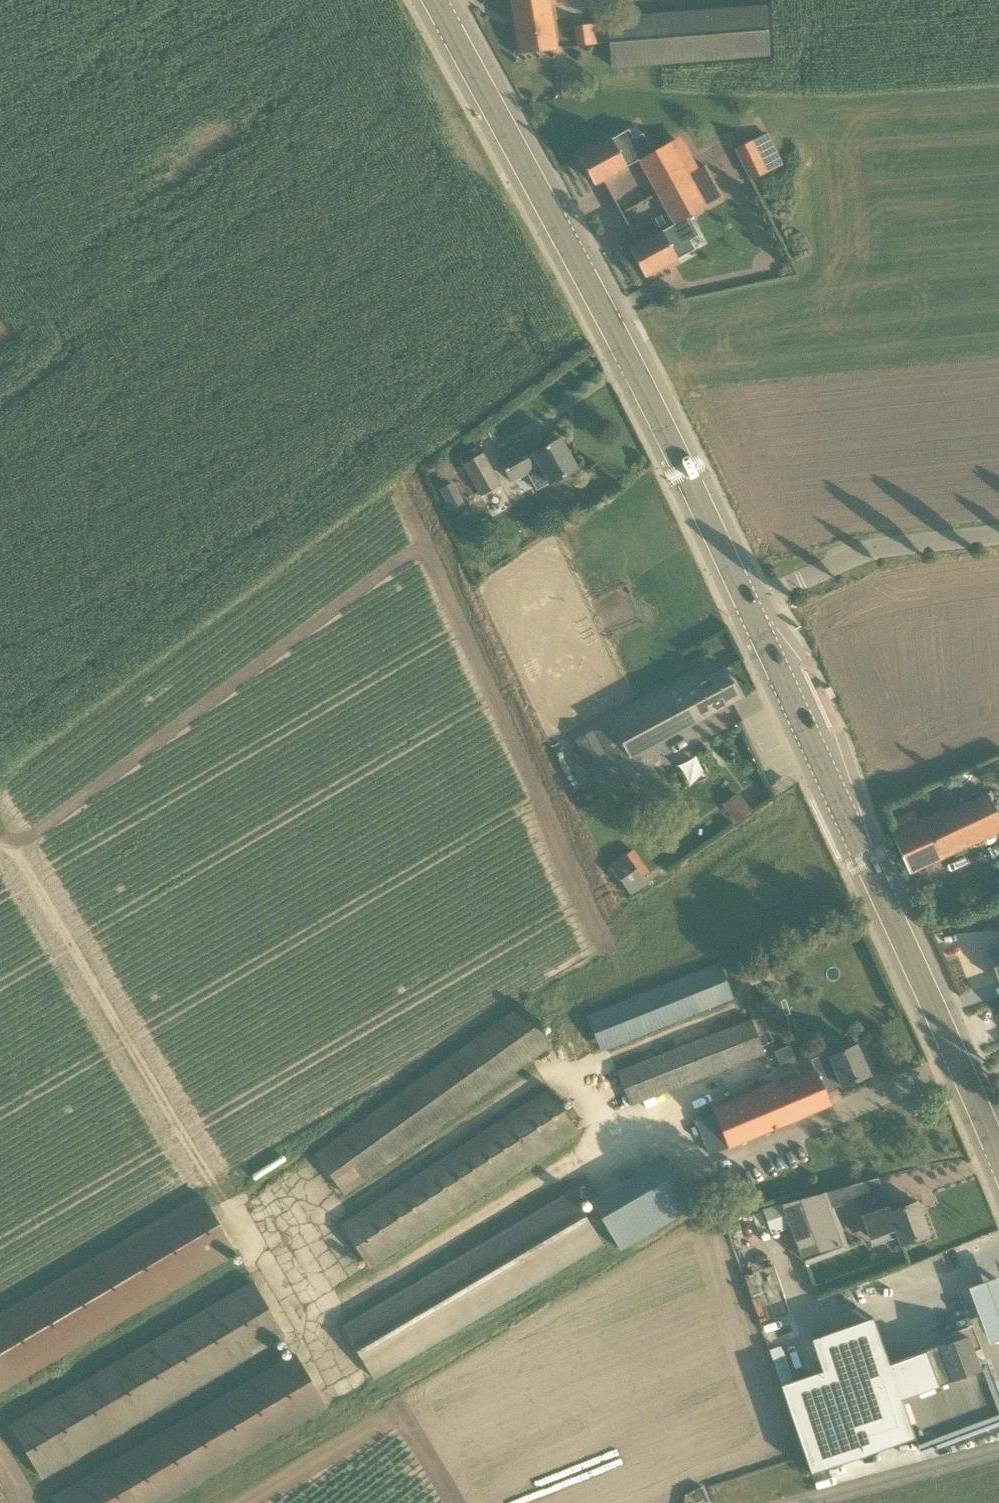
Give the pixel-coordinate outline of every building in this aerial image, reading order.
[(539,51),(557,48),(550,4),(564,2),(563,0),(511,0),(520,54),(539,51)] [(606,17),(607,29),(609,45),(611,68),(769,55),(765,4),(606,17)] [(597,24),(576,26),(577,47),(598,45),(597,30),(597,24)] [(753,141),(735,150),(750,180),(752,179),(768,171),(778,166),(763,136),(753,141)] [(639,159),(657,193),(687,175),(679,160),(687,155),(681,143),(672,148),(670,143),(653,152),(646,139),(635,145),(634,141),(618,150),(611,139),(578,157),(594,185),(639,159)] [(704,165),(687,175),(657,193),(674,224),(629,249),(645,277),(677,259),(671,247),(687,238),(685,235),(695,230),(688,216),(705,207),(722,197),(704,165)] [(560,438),(537,451),(536,455),(528,459),(522,448),(501,459),(513,482),(534,471),(534,470),(543,465),(552,482),(576,468),(560,438)] [(475,448),(459,456),(481,496),(501,485),(484,453),(479,456),(475,448)] [(450,509),(463,502),(453,481),(440,488),(450,509)] [(596,729),(613,762),(614,764),(740,697),(725,668),(697,683),(694,678),(596,729)] [(608,765),(591,732),(578,739),(595,772),(608,765)] [(701,756),(683,763),(690,784),(708,778),(701,756)] [(736,822),(750,812),(751,810),(738,792),(722,803),(736,822)] [(939,817),(893,838),(909,873),(998,831),(998,817),(988,794),(969,803),(939,817)] [(634,849),(625,855),(623,853),(608,864),(627,892),(643,881),(640,878),(649,872),(634,849)] [(989,950),(998,978),(998,946),(989,950)] [(719,963),(586,1015),(600,1051),(733,998),(719,963)] [(345,1194),(550,1045),(521,1005),(317,1154),(345,1194)] [(751,1019),(617,1070),(631,1106),(764,1054),(751,1019)] [(840,1085),(869,1074),(856,1045),(829,1057),(833,1066),(817,1073),(781,1087),(779,1082),(706,1114),(707,1117),(696,1122),(709,1154),(826,1105),(820,1092),(839,1084),(840,1085)] [(549,1088),(342,1225),(371,1269),(578,1132),(549,1088)] [(664,1157),(591,1200),(620,1250),(693,1207),(664,1157)] [(291,1177),(253,1195),(260,1211),(298,1192),(291,1177)] [(855,1200),(850,1186),(783,1204),(791,1227),(802,1259),(840,1245),(827,1209),(833,1207),(855,1200)] [(569,1190),(341,1325),(373,1379),(602,1244),(569,1190)] [(0,1312),(0,1391),(238,1251),(204,1192),(0,1312)] [(891,1212),(886,1198),(858,1208),(869,1237),(894,1228),(897,1237),(900,1244),(928,1234),(917,1202),(891,1212)] [(969,1285),(990,1342),(998,1338),(998,1274),(969,1285)] [(252,1280),(9,1423),(41,1478),(284,1336),(252,1280)] [(805,1455),(812,1474),(913,1439),(917,1448),(998,1417),(998,1406),(987,1375),(980,1371),(972,1349),(978,1347),(971,1328),(943,1338),(945,1345),(938,1347),(938,1346),(889,1364),(873,1319),(812,1340),(822,1371),(792,1381),(780,1346),(769,1350),(805,1455)] [(53,1496),(57,1502),(166,1502),(327,1409),(295,1354),(53,1496)]
